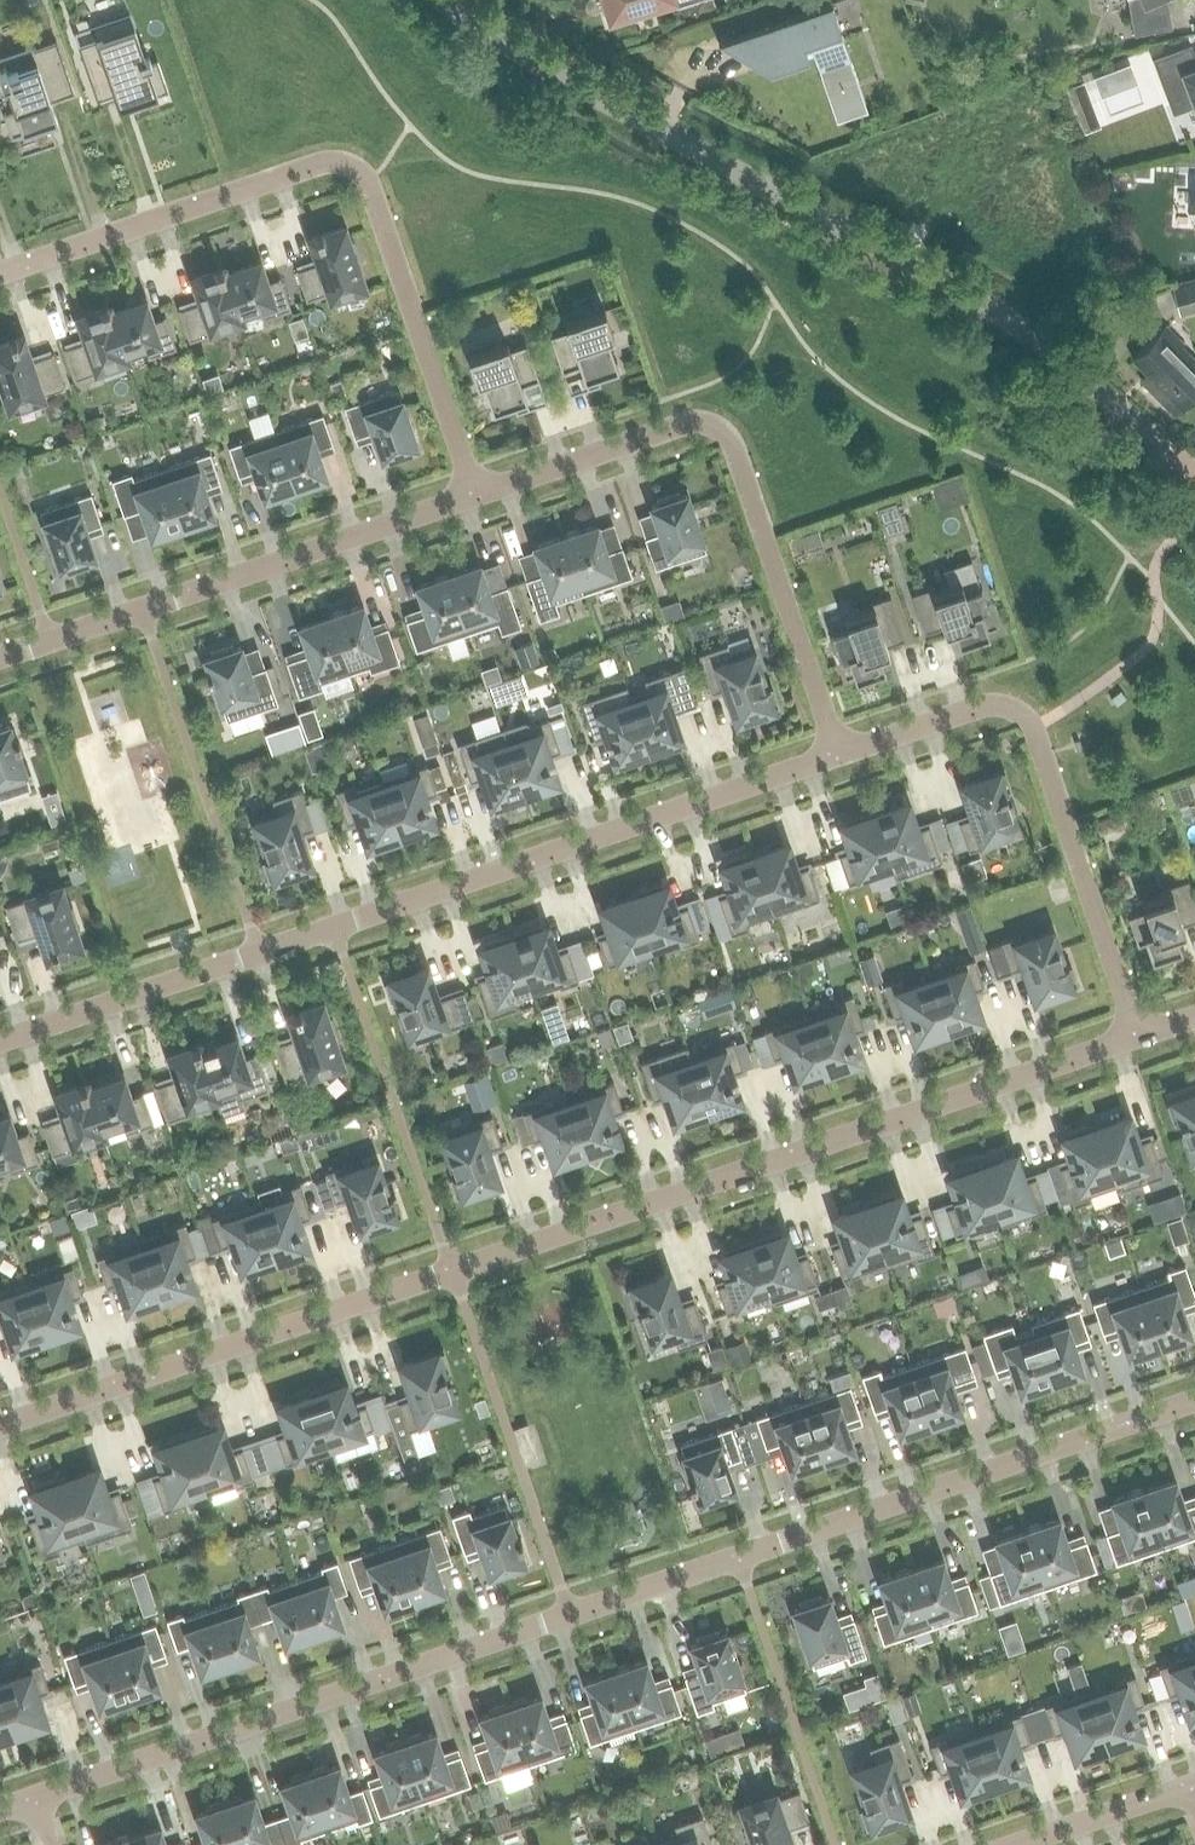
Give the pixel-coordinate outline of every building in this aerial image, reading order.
[(674,3),(673,0),(605,0),(611,22),(674,3)] [(1130,11),(1129,11),(1134,35),(1172,28),(1167,0),(1128,0),(1130,11)] [(827,93),(858,82),(831,4),(718,42),(754,61),(779,53),(781,59),(812,48),(827,93)] [(98,47),(81,53),(97,100),(114,94),(119,108),(168,91),(157,60),(151,62),(149,58),(145,59),(130,13),(91,27),(98,47)] [(0,66),(0,67),(1,69),(0,70),(0,74),(3,82),(5,82),(15,111),(6,114),(6,113),(4,114),(10,132),(12,136),(42,126),(49,124),(57,121),(56,118),(55,113),(50,101),(72,93),(74,93),(56,41),(33,49),(32,47),(25,49),(25,50),(0,58),(0,65),(0,66)] [(1194,107),(1194,59),(1190,46),(1154,59),(1171,105),(1191,98),(1194,107)] [(1067,87),(1084,133),(1100,127),(1083,81),(1067,87)] [(322,235),(322,234),(317,236),(317,237),(312,239),(320,262),(297,270),(297,269),(296,269),(306,300),(330,292),(332,297),(362,286),(355,266),(361,264),(354,241),(348,243),(343,228),(322,235)] [(258,264),(225,275),(240,319),(261,312),(263,319),(291,309),(280,277),(278,278),(279,279),(265,283),(258,264)] [(240,319),(225,275),(223,268),(216,270),(216,271),(195,279),(203,302),(180,309),(178,309),(189,341),(215,332),(213,328),(240,319)] [(1173,285),(1181,315),(1194,311),(1194,279),(1173,285)] [(144,303),(111,314),(126,358),(146,351),(148,357),(176,348),(165,316),(164,317),(150,322),(144,303)] [(126,358),(111,314),(108,307),(101,309),(102,310),(80,318),(88,341),(66,349),(65,348),(64,348),(75,380),(100,371),(99,367),(126,358)] [(572,321),(565,323),(567,330),(550,336),(562,371),(579,365),(587,388),(600,384),(597,375),(610,371),(611,372),(612,371),(612,370),(618,368),(616,362),(617,362),(616,361),(615,361),(607,338),(613,336),(605,310),(577,319),(577,318),(571,320),(572,321)] [(302,317),(289,322),(295,340),(309,335),(302,317)] [(1194,394),(1194,359),(1181,346),(1183,344),(1164,325),(1132,358),(1151,377),(1144,384),(1175,414),(1194,394)] [(16,339),(11,340),(11,341),(0,345),(0,387),(4,386),(11,406),(41,396),(41,395),(64,387),(64,388),(65,387),(53,352),(52,353),(52,354),(29,361),(21,338),(16,340),(16,339)] [(509,350),(507,343),(500,345),(500,344),(495,346),(495,347),(468,357),(476,382),(482,380),(490,403),(489,404),(490,405),(491,405),(493,411),(499,409),(499,410),(501,410),(500,408),(513,404),(516,412),(529,408),(521,384),(539,379),(527,344),(509,350)] [(216,374),(202,379),(207,393),(221,388),(216,374)] [(327,385),(331,399),(346,395),(341,380),(327,385)] [(344,407),(354,439),(373,432),(382,459),(388,456),(389,460),(412,453),(410,449),(416,447),(411,432),(414,431),(408,414),(406,415),(397,389),(344,407)] [(101,414),(84,420),(88,432),(106,426),(101,414)] [(322,415),(275,431),(296,490),(311,485),(311,483),(326,477),(316,450),(332,444),(322,415)] [(296,490),(275,431),(228,447),(238,476),(254,471),(264,499),(294,488),(295,491),(296,490)] [(210,453),(163,469),(183,529),(184,528),(183,526),(213,516),(204,488),(220,483),(210,453)] [(183,529),(163,469),(133,479),(131,474),(112,480),(123,516),(142,509),(151,537),(167,532),(167,534),(183,529)] [(686,494),(680,496),(678,492),(656,500),(658,504),(651,506),(660,533),(644,538),(655,569),(706,551),(697,526),(700,525),(694,508),(692,509),(686,494)] [(47,538),(52,554),(54,554),(60,568),(66,566),(67,570),(90,563),(88,559),(94,556),(85,530),(101,525),(91,494),(40,511),(49,537),(47,538)] [(905,529),(896,501),(878,507),(887,535),(905,529)] [(632,577),(622,547),(606,553),(596,525),(581,530),(580,528),(564,533),(585,593),(632,577)] [(818,530),(800,536),(804,547),(822,541),(818,530)] [(563,534),(564,536),(534,546),(544,574),(525,581),(540,621),(560,614),(556,603),(585,593),(564,533),(563,534)] [(996,630),(988,633),(981,612),(989,609),(981,586),(973,561),(941,572),(947,587),(933,592),(931,587),(911,594),(924,633),(952,624),(959,645),(997,632),(996,630)] [(448,573),(447,573),(468,633),(497,623),(501,634),(521,627),(507,587),(489,593),(479,565),(449,575),(448,573)] [(432,581),(417,586),(426,614),(406,621),(416,651),(468,633),(447,573),(432,579),(432,581)] [(847,627),(830,633),(841,665),(849,662),(855,680),(885,670),(878,649),(905,639),(890,596),(870,603),(872,608),(844,617),(847,627)] [(679,601),(660,607),(665,623),(684,617),(679,601)] [(346,608),(330,613),(350,673),(368,667),(370,672),(399,662),(387,627),(371,633),(362,605),(346,610),(346,608)] [(309,654),(286,662),(298,697),(322,688),(321,683),(350,673),(330,613),(329,614),(330,616),(300,626),(309,654)] [(515,648),(521,667),(539,660),(533,642),(515,648)] [(741,719),(779,706),(769,677),(767,678),(770,687),(766,688),(765,684),(764,684),(753,652),(732,659),(727,644),(698,654),(711,693),(729,686),(741,719)] [(211,674),(207,675),(209,681),(213,679),(228,721),(277,704),(265,668),(249,673),(240,647),(234,649),(233,645),(210,652),(212,656),(206,659),(211,674)] [(553,647),(542,651),(546,662),(557,658),(553,647)] [(647,690),(629,696),(649,756),(678,746),(667,714),(684,709),(671,671),(644,680),(647,690)] [(504,680),(488,686),(494,701),(509,696),(504,680)] [(621,766),(649,756),(629,696),(610,703),(607,693),(580,702),(593,740),(610,734),(613,741),(612,741),(613,746),(614,746),(621,766)] [(561,701),(546,707),(549,714),(563,709),(561,701)] [(314,708),(299,713),(308,739),(323,734),(314,708)] [(506,744),(523,793),(525,799),(554,789),(548,769),(549,768),(547,763),(546,764),(544,757),(560,751),(549,718),(531,725),(524,724),(504,731),(508,744),(506,744)] [(2,724),(0,724),(0,799),(31,788),(16,747),(20,745),(18,740),(14,741),(9,726),(3,728),(2,724)] [(433,728),(418,732),(423,746),(437,741),(433,728)] [(497,802),(523,793),(506,744),(508,744),(504,731),(503,728),(502,729),(457,744),(470,782),(486,776),(497,809),(499,808),(497,802)] [(300,730),(291,733),(295,747),(305,744),(300,730)] [(305,748),(312,771),(330,765),(322,742),(305,748)] [(447,767),(454,785),(464,782),(458,763),(447,767)] [(385,786),(403,840),(431,831),(424,811),(425,810),(423,805),(422,806),(420,799),(436,793),(435,789),(446,785),(439,764),(428,768),(427,765),(409,771),(411,777),(385,786)] [(1014,798),(1004,770),(966,783),(976,815),(958,821),(968,851),(988,844),(986,839),(1016,829),(1005,796),(1006,796),(1005,792),(1009,790),(1012,799),(1014,798)] [(403,840),(385,786),(383,782),(355,791),(353,785),(335,792),(346,824),(363,819),(374,850),(403,840)] [(314,829),(300,790),(271,800),(276,815),(256,822),(267,854),(266,854),(267,858),(263,860),(260,851),(258,852),(268,880),(306,867),(295,835),(314,829)] [(901,805),(875,813),(892,868),(891,869),(894,879),(940,864),(928,826),(911,831),(901,799),(900,800),(901,805)] [(846,883),(891,869),(892,868),(875,813),(873,808),(844,817),(853,847),(852,847),(852,848),(837,853),(846,883)] [(63,812),(49,817),(52,826),(66,821),(63,812)] [(1120,814),(1110,817),(1114,830),(1125,826),(1120,814)] [(781,846),(755,855),(775,914),(819,899),(808,866),(791,872),(781,840),(779,841),(781,846)] [(773,915),(775,914),(755,855),(753,849),(724,859),(730,879),(729,880),(731,885),(732,884),(734,891),(718,897),(731,935),(749,929),(747,923),(773,914),(773,915)] [(979,858),(961,865),(967,883),(986,876),(979,858)] [(1141,901),(1145,910),(1128,916),(1137,944),(1145,941),(1151,959),(1181,949),(1174,928),(1194,921),(1194,900),(1188,880),(1157,890),(1159,895),(1141,901)] [(671,911),(661,881),(631,891),(633,897),(650,946),(651,945),(677,936),(681,946),(699,940),(695,928),(708,923),(700,902),(672,911),(672,910),(671,911)] [(53,954),(53,955),(59,954),(58,953),(79,946),(74,931),(80,929),(72,906),(66,908),(59,888),(5,906),(16,941),(18,941),(18,940),(40,932),(48,956),(53,954)] [(653,951),(651,945),(650,946),(633,897),(607,905),(605,900),(603,901),(614,933),(598,938),(607,966),(653,951)] [(978,904),(964,908),(977,949),(991,944),(978,904)] [(904,905),(886,911),(892,928),(910,921),(904,905)] [(540,922),(512,932),(531,986),(557,977),(560,987),(578,981),(567,948),(551,954),(540,922)] [(1000,974),(1010,971),(1028,965),(1039,998),(1078,984),(1071,965),(1065,966),(1063,962),(1062,963),(1051,930),(1021,940),(1020,935),(1000,942),(990,945),(1000,974)] [(532,991),(531,986),(512,932),(483,942),(490,962),(489,962),(490,967),(491,967),(493,974),(477,979),(490,1017),(517,1007),(513,998),(532,991)] [(582,943),(567,948),(578,981),(594,975),(582,943)] [(859,959),(867,985),(882,980),(874,954),(859,959)] [(931,980),(950,1034),(978,1025),(967,992),(984,987),(974,959),(956,965),(958,970),(931,980)] [(809,960),(795,965),(799,977),(813,972),(809,960)] [(464,990),(451,995),(433,1001),(422,969),(383,982),(393,1010),(395,1010),(392,1001),(396,1000),(397,1004),(398,1003),(409,1036),(439,1026),(441,1031),(461,1024),(461,1023),(474,1019),(464,990)] [(950,1034),(931,980),(904,988),(901,978),(883,984),(894,1017),(911,1012),(913,1019),(912,1019),(913,1024),(914,1024),(921,1044),(950,1034)] [(716,991),(722,1010),(737,1005),(731,986),(716,991)] [(810,1015),(809,1015),(827,1070),(829,1076),(830,1075),(836,1073),(858,1066),(851,1046),(853,1045),(851,1040),(849,1041),(847,1034),(864,1028),(853,995),(834,1001),(838,1011),(812,1020),(810,1015)] [(333,1042),(339,1040),(331,1016),(325,1019),(321,1004),(300,1011),(300,1010),(294,1012),(295,1013),(290,1014),(298,1038),(275,1046),(275,1045),(273,1045),(285,1081),(340,1062),(333,1042)] [(765,1033),(753,1037),(762,1063),(774,1058),(790,1053),(799,1080),(827,1070),(809,1015),(764,1030),(765,1033)] [(627,1022),(613,1027),(619,1043),(632,1039),(627,1022)] [(610,1027),(597,1032),(603,1047),(615,1042),(610,1027)] [(246,1107),(243,1098),(268,1090),(256,1053),(255,1054),(241,1059),(234,1040),(201,1052),(199,1044),(198,1045),(215,1095),(216,1095),(223,1115),(246,1107)] [(686,1047),(685,1047),(706,1111),(708,1117),(709,1117),(738,1107),(731,1087),(732,1087),(730,1082),(729,1082),(727,1075),(743,1069),(754,1065),(745,1040),(734,1044),(734,1041),(715,1047),(717,1053),(691,1062),(686,1047)] [(502,1043),(485,1049),(490,1064),(507,1058),(502,1043)] [(167,1122),(192,1113),(189,1104),(215,1095),(198,1045),(192,1047),(192,1048),(171,1055),(179,1078),(156,1086),(156,1085),(155,1085),(167,1122)] [(685,1047),(640,1062),(653,1100),(669,1094),(678,1121),(706,1111),(685,1047)] [(468,1080),(477,1106),(496,1100),(487,1074),(468,1080)] [(126,1133),(154,1124),(143,1092),(141,1092),(142,1093),(128,1098),(121,1079),(88,1090),(85,1083),(102,1134),(124,1127),(126,1133)] [(597,1094),(569,1103),(588,1158),(617,1148),(610,1128),(611,1128),(610,1123),(609,1123),(606,1116),(623,1110),(613,1082),(595,1088),(597,1094)] [(52,1156),(78,1147),(76,1143),(102,1134),(85,1083),(79,1085),(79,1086),(58,1094),(66,1117),(43,1125),(43,1124),(41,1124),(52,1156)] [(1166,1103),(1173,1122),(1179,1120),(1180,1125),(1181,1124),(1192,1157),(1194,1156),(1194,1093),(1166,1103)] [(523,1113),(511,1117),(521,1145),(532,1141),(549,1136),(560,1167),(588,1158),(569,1103),(568,1104),(543,1112),(541,1107),(523,1113)] [(308,1110),(291,1117),(297,1133),(314,1126),(308,1110)] [(449,1177),(456,1197),(494,1184),(483,1151),(501,1145),(491,1116),(472,1123),(473,1128),(444,1138),(455,1171),(454,1171),(455,1175),(449,1177)] [(1163,1176),(1150,1138),(1134,1144),(1125,1117),(1097,1127),(1095,1121),(1094,1121),(1118,1191),(1163,1176)] [(11,1172),(39,1163),(28,1131),(27,1132),(13,1137),(6,1118),(0,1120),(0,1162),(7,1160),(11,1172)] [(1069,1196),(1073,1206),(1091,1200),(1089,1195),(1115,1186),(1117,1191),(1118,1191),(1094,1121),(1066,1131),(1076,1161),(1075,1161),(1075,1162),(1060,1167),(1057,1162),(1048,1165),(1060,1199),(1069,1196)] [(316,1128),(297,1134),(303,1151),(321,1145),(316,1128)] [(299,1148),(294,1136),(278,1141),(282,1154),(299,1148)] [(980,1160),(980,1161),(1002,1225),(1047,1210),(1044,1202),(1057,1198),(1048,1173),(1036,1177),(1019,1183),(1010,1156),(982,1166),(980,1160)] [(326,1178),(315,1182),(323,1206),(353,1195),(364,1228),(402,1215),(395,1195),(390,1197),(388,1193),(387,1193),(376,1161),(346,1171),(344,1166),(324,1173),(326,1178)] [(962,1202),(946,1208),(955,1236),(973,1230),(971,1224),(997,1215),(1001,1225),(1002,1225),(980,1161),(951,1170),(958,1190),(957,1191),(959,1196),(960,1195),(962,1202)] [(257,1204),(255,1204),(274,1259),(276,1264),(305,1254),(298,1234),(299,1234),(298,1229),(296,1229),(294,1222),(311,1217),(299,1184),(281,1190),(285,1201),(258,1209),(257,1204)] [(904,1219),(894,1190),(865,1200),(887,1264),(914,1255),(916,1260),(934,1254),(921,1215),(905,1220),(905,1219),(904,1219)] [(77,1197),(64,1202),(68,1211),(80,1207),(77,1197)] [(1183,1197),(1169,1202),(1174,1216),(1188,1211),(1183,1197)] [(865,1200),(866,1206),(839,1215),(848,1241),(831,1247),(842,1280),(888,1264),(887,1264),(865,1200)] [(209,1213),(197,1217),(200,1226),(209,1251),(237,1242),(248,1274),(250,1273),(248,1268),(274,1259),(255,1204),(211,1219),(209,1213)] [(83,1208),(72,1212),(76,1223),(87,1219),(83,1208)] [(66,1214),(49,1219),(54,1233),(71,1228),(66,1214)] [(167,1229),(140,1239),(143,1249),(162,1303),(191,1293),(184,1274),(185,1273),(183,1268),(182,1268),(180,1262),(209,1251),(200,1226),(188,1231),(185,1223),(167,1229)] [(779,1229),(751,1239),(770,1293),(772,1293),(775,1303),(818,1288),(816,1283),(807,1255),(790,1261),(779,1229)] [(733,1280),(717,1286),(726,1314),(745,1308),(743,1302),(770,1293),(751,1239),(722,1248),(729,1268),(728,1269),(730,1274),(731,1273),(733,1280)] [(114,1252),(96,1259),(106,1287),(122,1281),(133,1313),(162,1303),(143,1249),(116,1258),(114,1252)] [(1185,1266),(1167,1272),(1168,1277),(1139,1287),(1160,1347),(1176,1341),(1175,1339),(1190,1334),(1181,1306),(1194,1301),(1194,1295),(1185,1266)] [(69,1307),(68,1308),(65,1301),(82,1295),(72,1267),(54,1273),(56,1279),(30,1288),(45,1337),(47,1343),(76,1333),(69,1312),(70,1312),(69,1307)] [(694,1301),(675,1307),(664,1274),(626,1288),(633,1308),(639,1305),(640,1310),(641,1309),(652,1342),(673,1335),(678,1349),(707,1339),(694,1301)] [(8,1320),(19,1352),(21,1352),(19,1346),(45,1337),(30,1288),(28,1282),(0,1292),(0,1323),(8,1320)] [(846,1285),(832,1290),(837,1303),(838,1308),(852,1303),(846,1285)] [(1128,1355),(1158,1345),(1159,1347),(1160,1347),(1139,1287),(1092,1303),(1103,1333),(1119,1327),(1128,1355)] [(837,1303),(832,1290),(814,1296),(818,1310),(837,1303)] [(952,1295),(933,1302),(938,1316),(957,1309),(952,1295)] [(1079,1308),(1031,1324),(1052,1384),(1053,1383),(1052,1381),(1082,1371),(1073,1343),(1089,1337),(1079,1308)] [(985,1342),(972,1346),(981,1374),(995,1370),(1011,1364),(1020,1392),(1036,1387),(1036,1389),(1052,1384),(1031,1324),(1033,1330),(1016,1336),(1012,1325),(983,1335),(985,1342)] [(745,1339),(726,1345),(732,1364),(751,1357),(745,1339)] [(707,1351),(714,1369),(727,1364),(721,1346),(707,1351)] [(975,1376),(965,1347),(911,1365),(931,1425),(947,1420),(946,1417),(961,1412),(952,1384),(975,1376)] [(398,1402),(386,1406),(399,1442),(406,1464),(411,1478),(424,1474),(419,1460),(418,1455),(412,1438),(409,1431),(428,1424),(426,1419),(456,1409),(445,1376),(446,1376),(444,1372),(450,1370),(443,1350),(405,1363),(416,1395),(398,1402)] [(862,1376),(874,1411),(890,1406),(899,1433),(929,1423),(930,1425),(931,1425),(911,1365),(882,1375),(880,1370),(862,1376)] [(833,1392),(803,1402),(823,1462),(824,1462),(823,1459),(853,1449),(844,1421),(860,1416),(850,1386),(855,1385),(850,1370),(828,1378),(833,1392)] [(708,1382),(717,1409),(730,1405),(721,1378),(708,1382)] [(339,1380),(309,1390),(311,1395),(330,1444),(331,1449),(335,1460),(380,1445),(376,1434),(366,1405),(350,1410),(350,1409),(349,1409),(339,1380)] [(292,1431),(276,1437),(285,1465),(331,1449),(330,1444),(311,1395),(285,1404),(283,1398),(281,1399),(292,1431)] [(485,1398),(475,1401),(480,1416),(490,1413),(485,1398)] [(803,1402),(756,1418),(766,1448),(782,1442),(791,1470),(807,1465),(808,1467),(823,1462),(803,1402)] [(254,1481),(243,1448),(226,1454),(215,1422),(187,1432),(205,1486),(232,1477),(235,1487),(254,1481)] [(731,1427),(680,1444),(692,1481),(689,1482),(691,1488),(694,1486),(700,1502),(706,1499),(707,1504),(730,1496),(728,1492),(734,1490),(725,1463),(741,1458),(731,1427)] [(187,1432),(158,1441),(165,1461),(164,1462),(165,1467),(166,1466),(169,1473),(152,1479),(163,1512),(182,1505),(178,1495),(205,1486),(187,1432)] [(533,1443),(521,1446),(525,1459),(537,1455),(533,1443)] [(132,1528),(119,1490),(102,1496),(91,1464),(90,1465),(91,1470),(66,1479),(84,1538),(86,1544),(132,1528)] [(43,1514),(44,1515),(28,1520),(42,1559),(60,1553),(58,1547),(84,1538),(66,1479),(64,1474),(34,1484),(44,1513),(43,1514)] [(162,1510),(152,1479),(138,1484),(148,1515),(162,1510)] [(1144,1490),(1143,1487),(1142,1488),(1163,1547),(1194,1536),(1194,1503),(1184,1507),(1174,1479),(1144,1490)] [(449,1485),(435,1490),(440,1504),(454,1500),(449,1485)] [(1142,1488),(1127,1493),(1128,1495),(1112,1501),(1122,1528),(1106,1534),(1116,1563),(1163,1547),(1142,1488)] [(123,1500),(128,1516),(137,1513),(131,1497),(123,1500)] [(521,1539),(517,1541),(504,1504),(471,1516),(469,1510),(451,1516),(464,1553),(480,1547),(489,1574),(495,1571),(497,1576),(519,1568),(518,1564),(524,1562),(519,1546),(522,1545),(521,1539)] [(1042,1522),(1026,1528),(1046,1584),(1047,1587),(1048,1587),(1096,1570),(1086,1541),(1068,1547),(1058,1519),(1043,1525),(1042,1522)] [(450,1556),(440,1527),(394,1542),(414,1602),(430,1596),(429,1594),(443,1589),(434,1561),(450,1556)] [(989,1574),(978,1577),(988,1607),(999,1603),(1047,1587),(1046,1584),(1026,1528),(1025,1528),(1026,1530),(996,1540),(1005,1568),(989,1574)] [(384,1610),(413,1600),(413,1602),(414,1602),(394,1542),(348,1558),(358,1587),(374,1582),(384,1610)] [(942,1559),(912,1569),(911,1567),(910,1567),(930,1627),(977,1611),(967,1581),(951,1587),(942,1559)] [(337,1562),(321,1567),(322,1571),(295,1580),(315,1638),(333,1631),(332,1627),(342,1624),(332,1596),(347,1591),(337,1562)] [(910,1567),(894,1573),(895,1575),(880,1580),(889,1608),(873,1613),(883,1643),(930,1627),(910,1567)] [(144,1570),(130,1574),(134,1584),(147,1579),(144,1570)] [(1187,1580),(1192,1592),(1194,1591),(1194,1576),(1187,1580)] [(285,1643),(295,1640),(296,1644),(315,1638),(295,1580),(268,1589),(267,1586),(252,1591),(262,1620),(276,1616),(285,1643)] [(249,1660),(248,1656),(257,1653),(248,1625),(262,1620),(252,1591),(236,1596),(238,1599),(210,1609),(231,1667),(249,1660)] [(23,1597),(21,1600),(24,1609),(36,1605),(32,1593),(23,1597)] [(828,1598),(822,1600),(821,1596),(798,1604),(800,1608),(793,1610),(799,1625),(796,1626),(802,1642),(804,1641),(813,1667),(846,1656),(848,1661),(866,1655),(853,1619),(837,1624),(828,1598)] [(184,1618),(183,1615),(166,1620),(177,1650),(191,1645),(201,1672),(211,1669),(212,1673),(231,1667),(210,1609),(184,1618)] [(130,1697),(159,1687),(149,1659),(165,1654),(155,1624),(109,1640),(130,1699),(131,1699),(130,1697)] [(733,1647),(731,1648),(726,1633),(720,1635),(718,1631),(696,1639),(697,1643),(691,1645),(700,1671),(684,1677),(697,1713),(714,1707),(712,1702),(746,1690),(737,1664),(739,1664),(733,1647)] [(113,1702),(114,1705),(130,1699),(109,1640),(63,1655),(74,1685),(90,1679),(99,1707),(113,1702)] [(1179,1664),(1177,1659),(1159,1665),(1168,1693),(1185,1688),(1187,1695),(1186,1695),(1188,1700),(1189,1700),(1194,1719),(1194,1659),(1179,1664)] [(645,1661),(631,1665),(630,1663),(615,1668),(635,1728),(681,1712),(671,1683),(655,1688),(645,1661)] [(15,1738),(44,1728),(33,1696),(49,1690),(39,1662),(22,1668),(24,1674),(0,1682),(0,1694),(15,1738)] [(614,1669),(615,1671),(586,1681),(595,1709),(579,1714),(589,1744),(635,1728),(615,1668),(614,1669)] [(1117,1687),(1092,1696),(1090,1696),(1107,1745),(1109,1751),(1139,1741),(1132,1721),(1133,1720),(1131,1715),(1130,1716),(1128,1709),(1143,1704),(1134,1675),(1115,1682),(1117,1687)] [(1081,1754),(1107,1745),(1090,1696),(1092,1696),(1090,1690),(1044,1706),(1054,1734),(1070,1728),(1081,1760),(1083,1760),(1081,1754)] [(902,1696),(908,1714),(921,1710),(915,1692),(902,1696)] [(15,1738),(0,1694),(0,1743),(15,1738)] [(540,1696),(529,1700),(528,1696),(509,1703),(530,1764),(576,1748),(566,1719),(550,1724),(540,1696)] [(896,1696),(886,1700),(894,1720),(904,1716),(896,1696)] [(490,1709),(492,1713),(481,1717),(490,1744),(474,1750),(484,1780),(530,1764),(509,1703),(490,1709)] [(1004,1725),(976,1735),(995,1789),(1024,1780),(1017,1760),(1018,1759),(1017,1754),(1016,1755),(1013,1747),(1029,1742),(1020,1714),(1002,1720),(1004,1725)] [(435,1732),(424,1736),(422,1732),(403,1739),(425,1800),(470,1784),(460,1755),(444,1760),(435,1732)] [(967,1799),(995,1789),(976,1735),(950,1744),(948,1739),(930,1745),(939,1773),(956,1767),(967,1799)] [(715,1737),(702,1742),(707,1757),(720,1752),(715,1737)] [(904,1815),(893,1782),(912,1776),(898,1737),(869,1747),(874,1762),(853,1769),(864,1801),(864,1802),(865,1806),(861,1807),(858,1799),(856,1799),(866,1828),(904,1815)] [(385,1745),(386,1749),(375,1753),(385,1781),(369,1786),(379,1816),(425,1800),(403,1739),(385,1745)] [(338,1765),(328,1769),(327,1765),(308,1771),(328,1829),(355,1820),(356,1823),(372,1818),(362,1788),(348,1793),(338,1765)] [(291,1782),(281,1785),(291,1813),(277,1817),(286,1844),(293,1844),(303,1842),(302,1838),(328,1829),(308,1771),(290,1777),(291,1782)] [(478,1791),(469,1794),(473,1808),(483,1805),(478,1791)] [(785,1829),(808,1821),(808,1822),(809,1822),(799,1791),(779,1798),(778,1793),(743,1806),(750,1826),(744,1828),(750,1844),(791,1844),(785,1829)] [(242,1794),(223,1800),(238,1844),(286,1844),(277,1817),(262,1822),(253,1795),(243,1798),(242,1794)] [(196,1814),(206,1842),(196,1844),(238,1844),(223,1800),(205,1806),(206,1811),(196,1814)] [(600,1802),(584,1807),(589,1820),(604,1815),(600,1802)] [(491,1815),(497,1831),(512,1825),(507,1810),(491,1815)] [(702,1816),(674,1826),(678,1837),(657,1844),(712,1844),(702,1816)] [(159,1827),(130,1836),(130,1834),(129,1834),(132,1844),(165,1844),(159,1827)] [(129,1834),(113,1840),(114,1842),(105,1844),(132,1844),(129,1834)]
